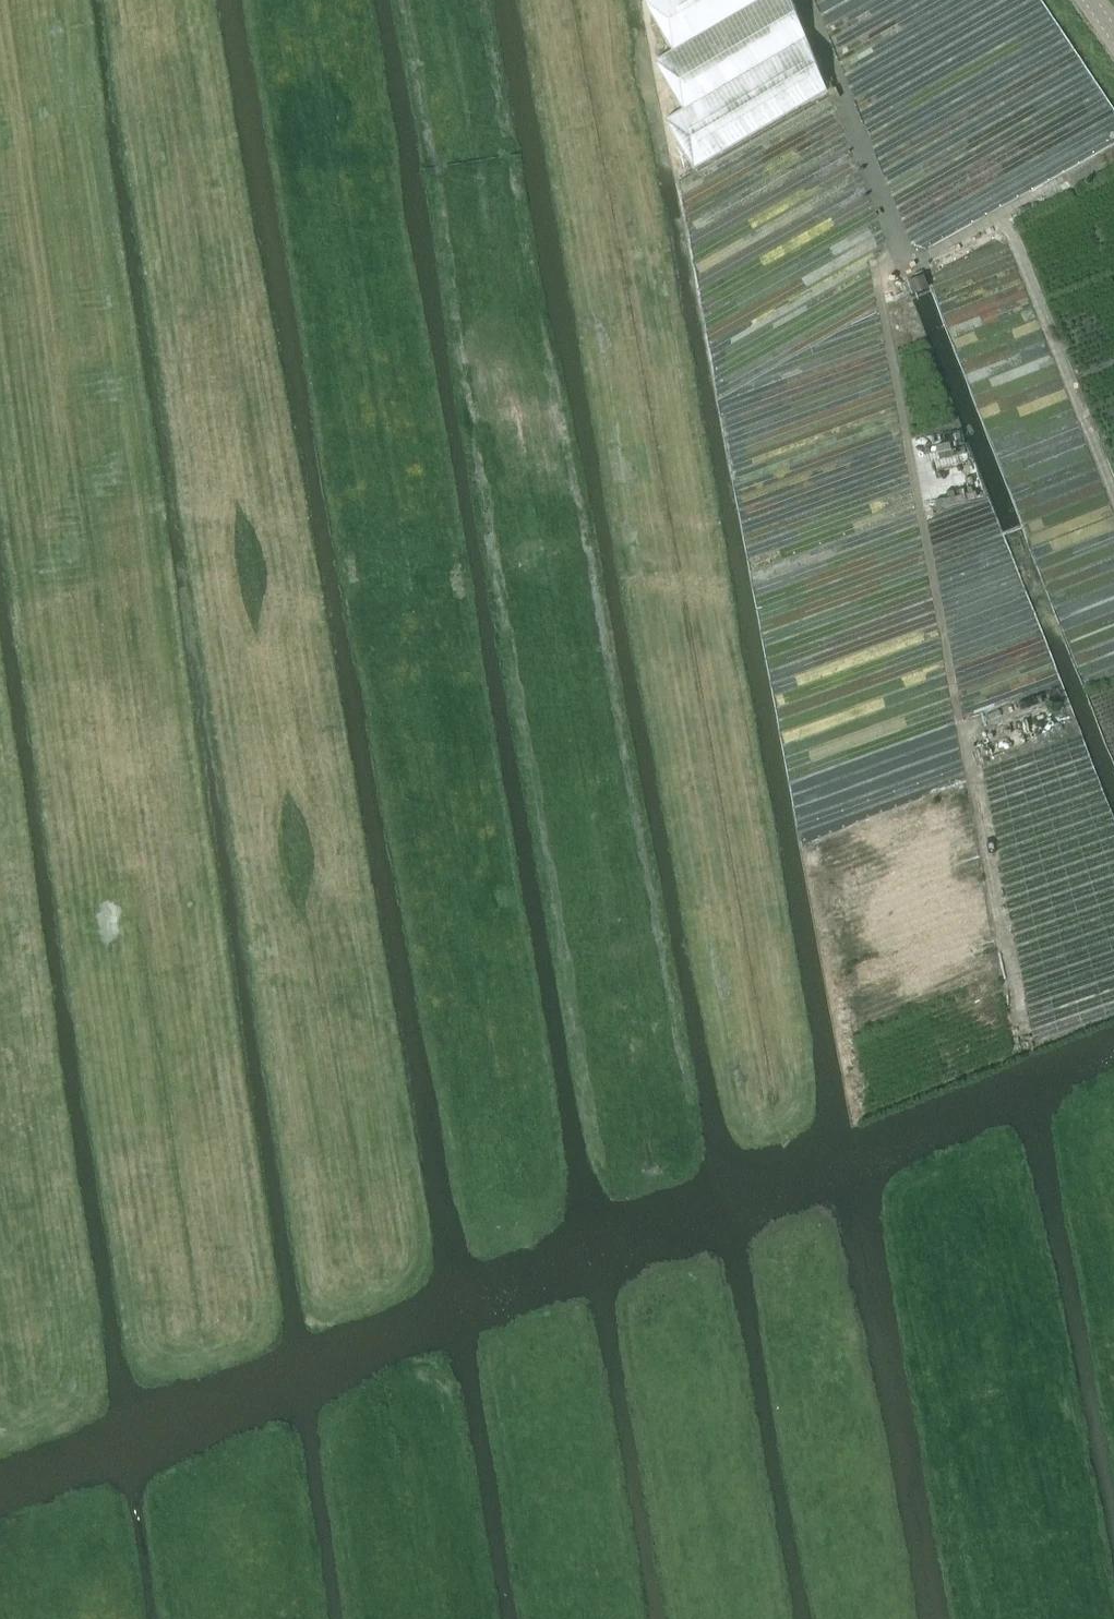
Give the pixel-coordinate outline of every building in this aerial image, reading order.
[(645,1),(672,49),(655,60),(683,108),(666,119),(695,167),(827,90),(793,0),(647,0),(645,1)] [(924,274),(907,280),(912,294),(929,287),(924,274)]
